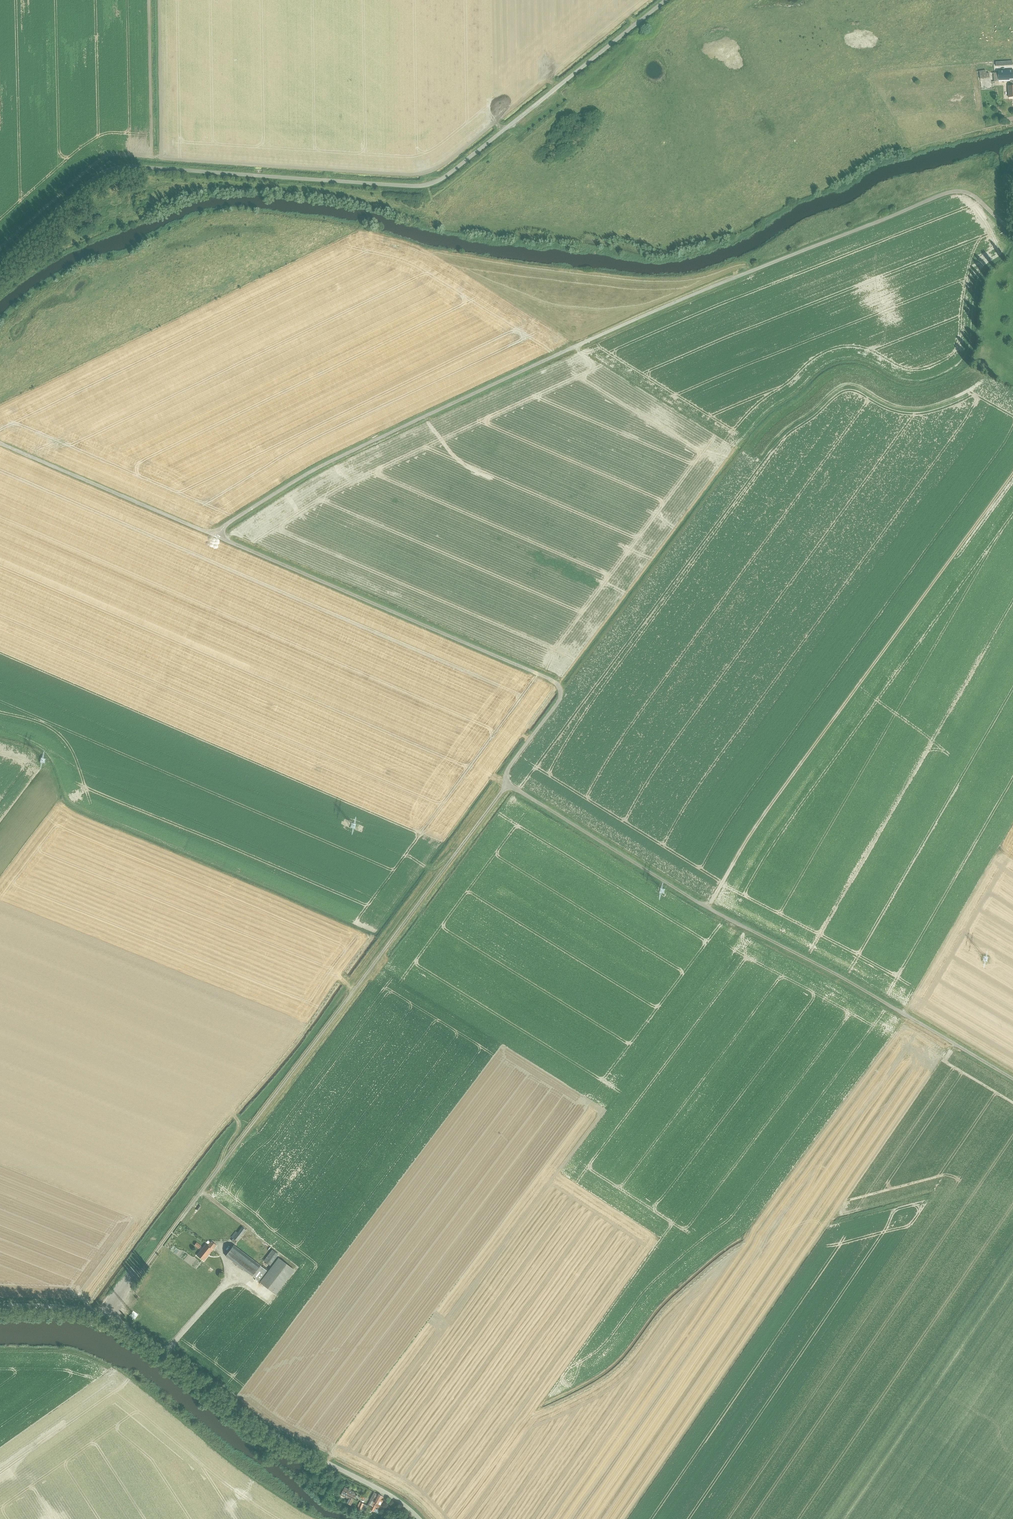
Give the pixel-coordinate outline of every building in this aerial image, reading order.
[(979,71),(980,79),(989,78),(989,73),(985,73),(985,71),(979,71)] [(1008,97),(1012,97),(1012,71),(998,71),(998,73),(994,73),(995,82),(1010,81),(1010,86),(1008,86),(1008,97)] [(235,1244),(246,1230),(242,1227),(237,1233),(235,1231),(231,1237),(233,1238),(231,1241),(235,1244)] [(203,1261),(216,1245),(211,1241),(207,1246),(206,1245),(197,1255),(203,1261)] [(259,1281),(267,1271),(233,1245),(225,1256),(259,1281)] [(279,1254),(272,1249),(264,1261),(270,1266),(279,1254)] [(276,1294),(294,1270),(278,1258),(260,1282),(276,1294)] [(356,1493),(344,1487),(340,1494),(348,1498),(346,1502),(350,1505),(356,1493)] [(374,1502),(369,1509),(373,1511),(379,1514),(383,1506),(378,1503),(381,1498),(382,1496),(378,1494),(377,1495),(375,1494),(373,1498),(371,1501),(374,1502)] [(358,1507),(357,1509),(364,1513),(368,1506),(364,1504),(360,1502),(358,1507)]
